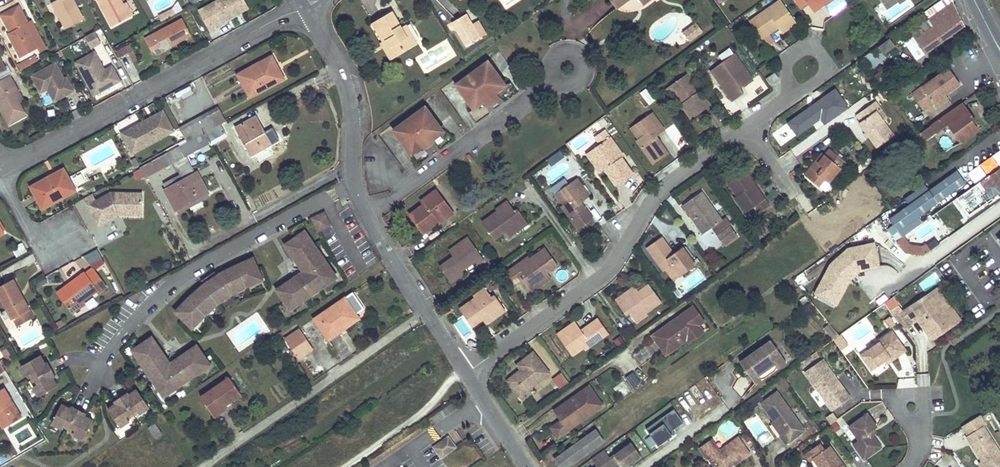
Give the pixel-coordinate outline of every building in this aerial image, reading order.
[(53,2),(67,29),(84,19),(74,0),(58,0),(53,2)] [(113,26),(131,16),(124,3),(123,0),(99,0),(113,26)] [(199,11),(211,33),(218,29),(216,26),(243,12),(236,0),(219,0),(199,11)] [(243,12),(248,9),(243,0),(236,0),(243,12)] [(748,21),(760,38),(777,26),(779,29),(782,33),(796,23),(780,0),(779,0),(748,21)] [(802,10),(808,5),(805,0),(794,0),(802,10)] [(808,5),(814,12),(820,7),(817,4),(822,0),(805,0),(808,5)] [(881,3),(886,11),(897,3),(895,0),(886,0),(881,3)] [(124,3),(131,16),(135,14),(128,1),(124,3)] [(924,22),(903,38),(916,57),(924,52),(925,54),(945,39),(930,18),(945,7),(942,1),(920,16),(924,22)] [(945,7),(930,18),(945,39),(965,26),(953,2),(945,7)] [(22,10),(21,8),(8,15),(9,17),(22,10)] [(22,10),(9,17),(4,20),(11,32),(8,33),(22,58),(39,49),(36,43),(26,25),(29,23),(23,10),(22,10)] [(392,11),(373,22),(383,41),(386,40),(396,56),(417,43),(405,24),(401,26),(392,11)] [(466,13),(453,21),(466,44),(477,38),(486,33),(478,20),(472,24),(466,13)] [(191,35),(182,18),(145,38),(152,51),(161,45),(159,42),(168,38),(173,46),(191,35)] [(39,49),(41,52),(48,48),(33,21),(29,23),(26,25),(36,43),(39,49)] [(683,32),(687,38),(694,33),(692,30),(696,28),(694,25),(683,32)] [(777,26),(760,38),(762,41),(764,39),(768,45),(774,41),(770,35),(779,29),(777,26)] [(694,33),(687,38),(689,40),(699,33),(696,28),(692,30),(694,33)] [(101,41),(95,31),(87,35),(92,46),(101,41)] [(889,39),(878,47),(883,54),(894,46),(889,39)] [(138,59),(128,40),(115,46),(121,57),(128,54),(133,62),(138,59)] [(383,41),(381,43),(391,59),(396,56),(386,40),(383,41)] [(424,74),(457,57),(448,40),(415,56),(424,74)] [(95,51),(76,61),(89,85),(100,91),(120,80),(112,65),(105,69),(95,51)] [(734,54),(714,68),(722,79),(719,82),(732,101),(744,92),(739,87),(737,84),(740,82),(743,85),(752,78),(734,54)] [(35,55),(18,65),(21,70),(38,60),(35,55)] [(282,80),(270,58),(239,75),(250,96),(282,80)] [(488,60),(455,83),(474,108),(484,101),(480,95),(486,91),(491,87),(495,92),(506,84),(488,60)] [(56,62),(32,75),(41,92),(48,88),(55,101),(75,90),(67,76),(64,78),(56,62)] [(0,73),(0,82),(11,76),(13,74),(10,67),(7,69),(0,73)] [(722,79),(714,68),(710,71),(719,82),(722,79)] [(886,68),(871,78),(876,85),(890,74),(886,68)] [(949,68),(913,93),(925,110),(934,104),(946,96),(961,85),(949,68)] [(774,73),(766,79),(769,84),(778,77),(774,73)] [(687,74),(672,85),(681,98),(684,103),(681,105),(690,119),(709,105),(687,74)] [(11,76),(0,82),(0,99),(6,109),(3,111),(10,125),(28,116),(20,102),(24,100),(11,76)] [(100,91),(89,85),(94,94),(100,91)] [(681,98),(672,85),(665,90),(674,103),(681,98)] [(491,87),(486,91),(493,102),(499,98),(495,92),(491,87)] [(646,88),(640,92),(649,104),(655,99),(646,88)] [(823,123),(848,107),(837,90),(788,121),(795,133),(820,117),(823,123)] [(480,95),(484,101),(487,106),(493,102),(486,91),(480,95)] [(946,96),(934,104),(937,108),(948,100),(946,96)] [(20,102),(28,116),(32,113),(24,100),(20,102)] [(855,115),(861,123),(875,112),(880,109),(875,102),(855,115)] [(963,103),(921,133),(925,139),(936,132),(948,124),(961,142),(978,130),(973,122),(975,121),(963,103)] [(425,106),(393,129),(401,141),(433,117),(425,106)] [(875,112),(882,122),(887,118),(880,109),(875,112)] [(861,123),(859,124),(865,132),(869,137),(877,148),(893,137),(882,122),(875,112),(861,123)] [(651,113),(636,123),(644,134),(638,139),(635,141),(652,164),(667,154),(659,142),(657,142),(654,137),(663,130),(651,113)] [(217,127),(210,116),(195,124),(196,126),(201,135),(207,132),(217,127)] [(273,145),(257,116),(235,128),(251,157),(273,145)] [(433,117),(401,141),(411,154),(422,147),(417,140),(423,136),(429,132),(433,138),(444,131),(433,117)] [(644,134),(636,123),(630,127),(638,139),(644,134)] [(217,127),(207,132),(201,135),(196,138),(189,142),(180,147),(172,151),(166,155),(171,164),(226,134),(221,124),(217,127)] [(201,135),(196,126),(191,129),(196,138),(201,135)] [(120,138),(126,151),(141,143),(134,130),(120,138)] [(618,186),(634,174),(622,157),(624,156),(610,137),(608,138),(603,130),(596,136),(601,143),(600,144),(592,150),(605,169),(618,186)] [(189,142),(182,131),(174,135),(180,147),(189,142)] [(429,132),(423,136),(431,147),(437,143),(433,138),(429,132)] [(423,136),(417,140),(422,147),(425,152),(431,147),(423,136)] [(563,154),(559,149),(552,154),(556,159),(563,154)] [(815,161),(804,175),(820,188),(826,181),(830,183),(847,162),(831,149),(825,155),(819,163),(815,161)] [(592,150),(586,153),(600,172),(605,169),(592,150)] [(819,163),(825,155),(822,153),(815,161),(819,163)] [(66,190),(74,186),(64,168),(31,186),(38,200),(45,196),(50,205),(69,195),(66,190)] [(974,186),(986,202),(999,193),(999,170),(991,176),(990,175),(974,186)] [(82,171),(72,174),(76,183),(85,180),(82,171)] [(745,171),(728,183),(737,195),(734,197),(746,213),(754,207),(759,214),(770,206),(764,199),(761,200),(751,186),(754,184),(745,171)] [(910,205),(892,219),(904,237),(923,223),(918,216),(965,182),(957,172),(929,192),(925,184),(906,198),(910,205)] [(209,194),(197,173),(166,190),(177,211),(209,194)] [(576,179),(561,189),(569,201),(563,205),(561,207),(577,230),(592,220),(584,208),(583,208),(579,204),(589,197),(576,179)] [(826,181),(820,188),(824,191),(830,183),(826,181)] [(754,184),(751,186),(761,200),(764,199),(754,184)] [(66,190),(69,195),(76,190),(74,186),(66,190)] [(555,194),(563,205),(569,201),(561,189),(555,194)] [(436,190),(422,200),(424,203),(410,213),(424,231),(439,221),(437,218),(450,209),(436,190)] [(701,192),(682,206),(691,218),(693,215),(701,227),(699,229),(702,234),(721,221),(701,192)] [(112,193),(89,205),(100,224),(118,214),(116,211),(119,209),(143,210),(143,193),(112,193)] [(209,194),(177,211),(179,214),(211,197),(209,194)] [(497,211),(481,223),(494,240),(504,232),(508,238),(516,232),(512,228),(524,219),(517,210),(514,212),(507,202),(496,210),(497,211)] [(450,209),(437,218),(439,221),(440,222),(453,213),(450,209)] [(324,213),(312,219),(318,231),(330,226),(324,213)] [(693,215),(691,218),(699,229),(701,227),(693,215)] [(512,228),(516,232),(527,224),(524,219),(512,228)] [(942,220),(920,229),(925,239),(927,238),(930,243),(948,235),(942,220)] [(730,228),(717,237),(723,245),(736,237),(730,228)] [(301,234),(285,245),(303,273),(276,290),(286,306),(290,304),(293,309),(301,304),(299,302),(324,285),(327,288),(331,285),(334,273),(330,269),(328,270),(311,244),(314,243),(309,235),(304,239),(301,234)] [(661,237),(646,248),(663,272),(666,270),(672,266),(680,277),(695,266),(682,248),(673,254),(672,256),(668,251),(670,250),(661,237)] [(467,238),(457,245),(462,251),(453,257),(439,267),(451,283),(464,274),(462,271),(474,262),(477,265),(483,260),(467,238)] [(902,238),(896,242),(905,254),(923,256),(929,252),(924,246),(921,249),(908,247),(902,238)] [(831,264),(816,292),(836,303),(850,277),(857,270),(878,265),(873,243),(848,248),(831,264)] [(462,251),(457,245),(448,251),(453,257),(462,251)] [(528,256),(516,265),(524,275),(520,277),(528,287),(538,279),(542,284),(551,278),(546,272),(549,270),(550,271),(557,266),(545,248),(530,259),(528,256)] [(191,298),(176,312),(191,327),(194,324),(198,327),(232,296),(242,290),(258,284),(256,279),(261,277),(253,258),(231,267),(218,276),(216,274),(205,282),(207,285),(191,298)] [(516,265),(501,276),(508,286),(520,277),(524,275),(516,265)] [(672,266),(666,270),(674,281),(680,277),(672,266)] [(97,291),(99,294),(107,288),(93,270),(85,275),(84,273),(71,282),(73,285),(69,288),(67,286),(58,292),(71,310),(83,302),(97,291)] [(31,309),(14,278),(0,285),(0,296),(7,309),(12,319),(31,309)] [(538,279),(528,287),(531,292),(542,284),(538,279)] [(630,299),(619,306),(626,315),(629,313),(636,323),(648,315),(647,313),(662,303),(649,285),(641,290),(642,291),(639,293),(635,288),(626,294),(630,299)] [(474,299),(459,310),(470,325),(480,318),(484,324),(493,319),(489,314),(501,305),(494,296),(491,298),(484,288),(471,297),(474,299)] [(933,289),(926,294),(935,307),(943,302),(933,289)] [(630,299),(626,294),(616,301),(619,306),(630,299)] [(928,340),(956,320),(943,302),(935,307),(926,294),(899,313),(908,326),(915,321),(928,340)] [(345,297),(315,318),(329,339),(339,332),(336,328),(357,314),(345,297)] [(87,306),(83,302),(71,310),(74,315),(87,306)] [(489,314),(493,319),(504,311),(501,305),(489,314)] [(688,307),(683,311),(696,331),(702,326),(688,307)] [(12,319),(7,309),(0,312),(9,330),(17,326),(12,319)] [(12,319),(17,326),(35,317),(31,309),(12,319)] [(696,331),(683,311),(647,337),(663,359),(685,343),(686,338),(696,331)] [(899,313),(894,316),(903,329),(908,326),(899,313)] [(575,321),(557,335),(573,357),(583,349),(585,351),(609,334),(598,319),(586,327),(587,328),(583,331),(575,321)] [(300,329),(286,338),(293,349),(307,339),(300,329)] [(700,336),(696,331),(686,338),(685,343),(686,345),(700,336)] [(889,362),(903,352),(888,332),(874,342),(876,344),(857,358),(868,372),(882,362),(887,359),(889,362)] [(833,340),(841,349),(848,343),(840,334),(833,340)] [(152,337),(136,348),(139,352),(134,355),(139,362),(142,360),(158,383),(156,384),(159,387),(170,390),(198,370),(201,374),(207,369),(204,364),(209,361),(198,345),(171,363),(152,337)] [(314,350),(307,339),(293,349),(299,359),(314,350)] [(771,340),(740,362),(752,379),(783,357),(771,340)] [(13,359),(18,357),(14,350),(9,353),(11,356),(13,359)] [(534,353),(517,365),(522,371),(524,374),(521,376),(519,373),(508,381),(520,397),(533,387),(550,373),(534,353)] [(42,354),(23,365),(29,375),(31,374),(37,384),(35,385),(41,395),(59,385),(54,376),(57,375),(50,362),(47,364),(42,354)] [(820,360),(818,361),(845,402),(848,400),(820,360)] [(845,402),(818,361),(801,373),(829,413),(845,402)] [(633,370),(624,377),(632,389),(641,382),(633,370)] [(561,373),(553,379),(560,389),(568,383),(561,373)] [(229,377),(201,397),(213,413),(226,405),(241,394),(229,377)] [(603,405),(589,385),(553,411),(558,417),(561,415),(563,418),(560,420),(556,424),(563,434),(603,405)] [(533,387),(520,397),(523,402),(537,392),(533,387)] [(4,388),(0,390),(0,416),(7,427),(22,418),(4,388)] [(119,403),(111,408),(123,425),(132,419),(131,417),(141,411),(142,412),(152,406),(140,389),(132,394),(130,391),(117,400),(119,403)] [(784,446),(802,433),(774,393),(758,404),(772,424),(773,423),(782,435),(778,439),(784,446)] [(64,402),(54,421),(64,427),(65,424),(76,429),(75,432),(85,437),(96,418),(86,414),(88,411),(74,404),(73,406),(64,402)] [(226,405),(213,413),(215,416),(227,407),(226,405)] [(675,409),(647,429),(659,446),(676,433),(673,430),(684,422),(675,409)] [(735,418),(732,414),(725,418),(728,423),(735,418)] [(876,429),(866,415),(847,429),(857,442),(851,446),(862,461),(879,448),(871,437),(869,434),(872,432),(876,429)] [(985,466),(999,466),(999,452),(984,427),(986,425),(980,416),(963,427),(969,437),(967,438),(982,462),(985,466)] [(154,421),(147,425),(155,438),(162,433),(154,421)] [(769,426),(778,439),(782,435),(773,423),(772,424),(769,426)] [(556,424),(551,427),(558,438),(563,434),(556,424)] [(555,459),(560,466),(567,466),(604,441),(596,430),(555,459)] [(450,436),(435,446),(442,456),(456,446),(450,436)] [(715,451),(707,440),(695,449),(703,460),(706,459),(711,466),(712,466),(726,466),(729,465),(731,466),(747,455),(735,438),(715,451)] [(598,454),(608,466),(613,466),(620,462),(623,466),(625,466),(641,455),(632,442),(611,457),(605,450),(598,454)] [(444,459),(448,466),(471,466),(483,460),(473,443),(444,459)] [(807,463),(810,460),(822,452),(818,447),(803,457),(807,463)] [(827,448),(822,452),(810,460),(815,466),(841,466),(827,448)] [(592,459),(598,466),(608,466),(598,454),(592,459)] [(711,466),(706,459),(703,460),(708,466),(710,466),(711,466)]
